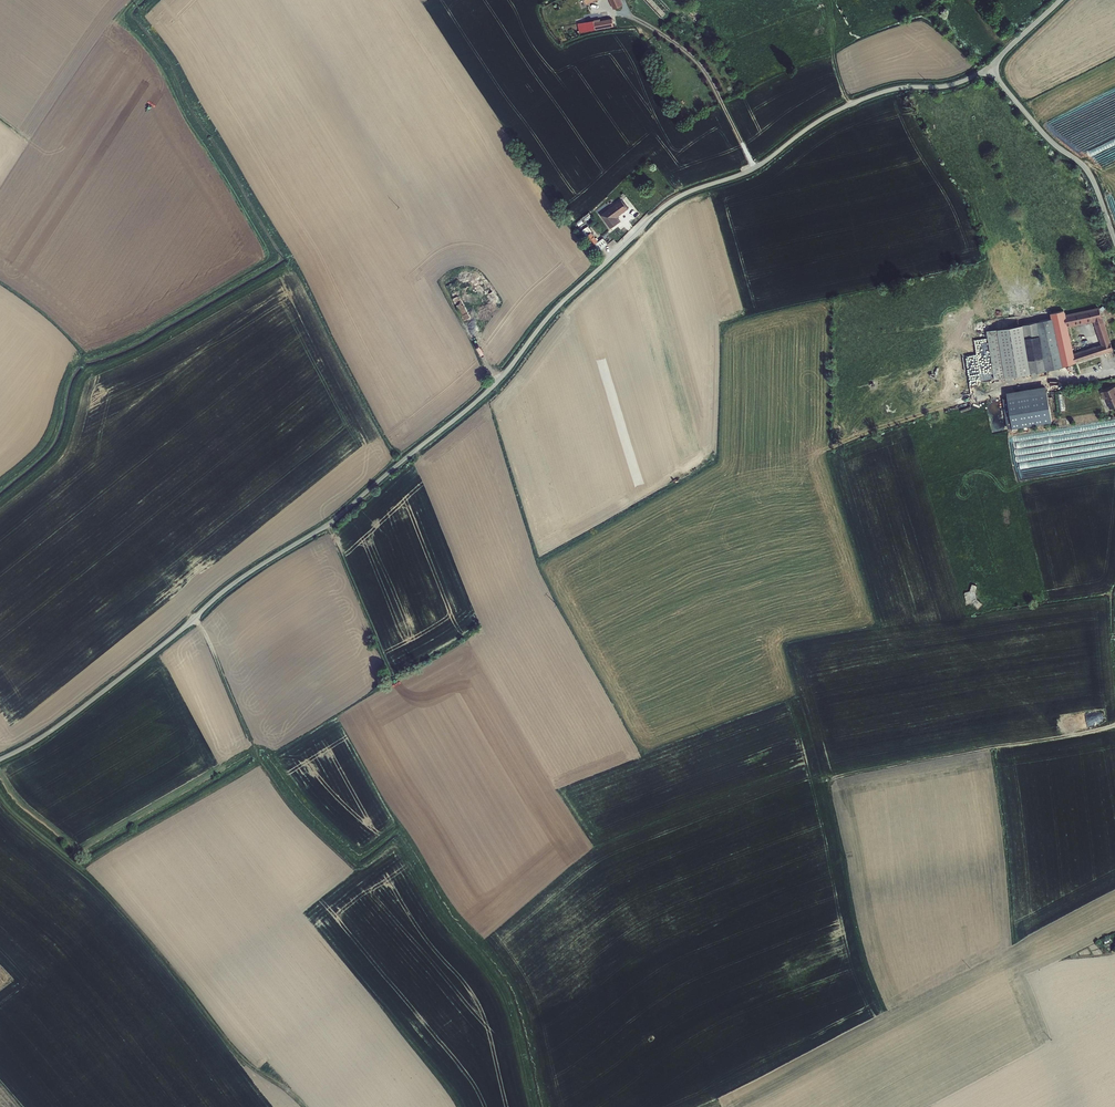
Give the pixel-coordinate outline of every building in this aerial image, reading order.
[(616,9),(623,6),(621,0),(612,0),(616,9)] [(615,25),(612,18),(602,22),(604,29),(615,25)] [(618,219),(630,210),(623,201),(601,216),(611,229),(620,223),(618,219)] [(586,234),(592,231),(589,226),(583,229),(586,234)] [(588,237),(599,252),(608,245),(603,239),(598,242),(592,234),(588,237)] [(473,286),(466,274),(447,286),(465,320),(472,317),(460,295),(473,286)] [(475,308),(478,313),(494,303),(499,300),(484,276),(476,281),(487,300),(475,308)] [(1065,316),(1068,326),(1093,321),(1102,342),(1102,343),(1101,344),(1099,345),(1102,353),(1112,349),(1096,309),(1065,316)] [(1065,316),(988,334),(998,383),(1064,367),(1075,363),(1073,355),(1062,359),(1056,329),(1068,326),(1065,316)] [(1068,326),(1056,329),(1062,359),(1073,355),(1068,326)] [(1102,353),(1099,345),(1094,347),(1097,355),(1102,353)] [(1075,363),(1076,363),(1097,355),(1094,347),(1073,355),(1075,363)] [(1011,428),(1051,422),(1046,385),(1006,391),(1011,428)] [(1101,392),(1104,399),(1106,398),(1111,409),(1114,407),(1114,386),(1101,392)] [(965,592),(968,603),(978,601),(974,584),(971,585),(972,590),(965,592)]
